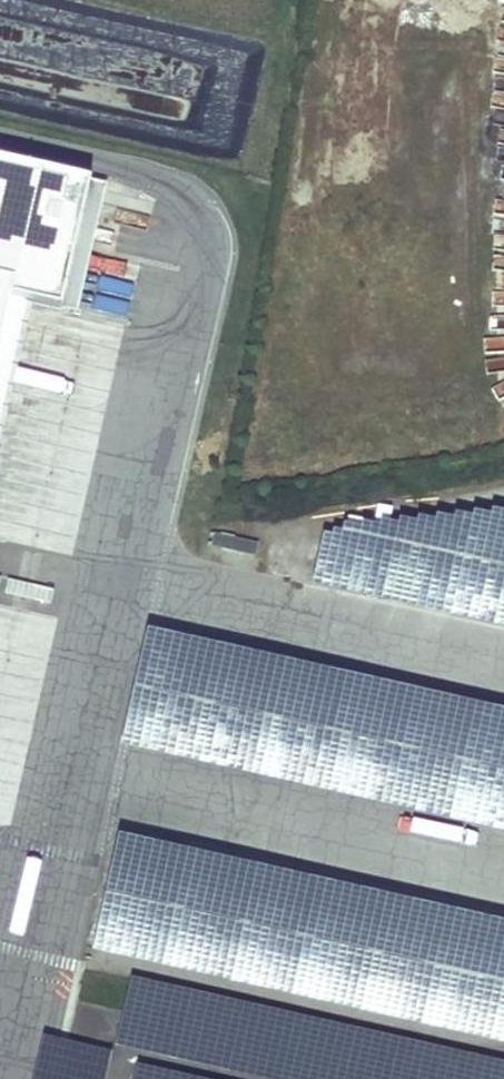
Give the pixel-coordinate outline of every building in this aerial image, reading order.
[(28,299),(79,310),(98,175),(0,153),(0,423),(28,299)] [(42,395),(43,372),(19,370),(17,393),(42,395)] [(18,434),(41,435),(42,416),(19,415),(18,434)] [(32,542),(34,500),(0,498),(0,540),(32,542)] [(308,585),(503,630),(503,511),(338,525),(318,535),(308,585)] [(149,631),(122,745),(503,834),(503,713),(149,631)] [(120,838),(94,952),(503,1046),(503,926),(120,838)] [(133,979),(118,1047),(263,1078),(503,1078),(503,1062),(133,979)] [(112,1053),(44,1038),(35,1078),(106,1078),(112,1053)] [(138,1066),(135,1078),(196,1078),(138,1066)]
